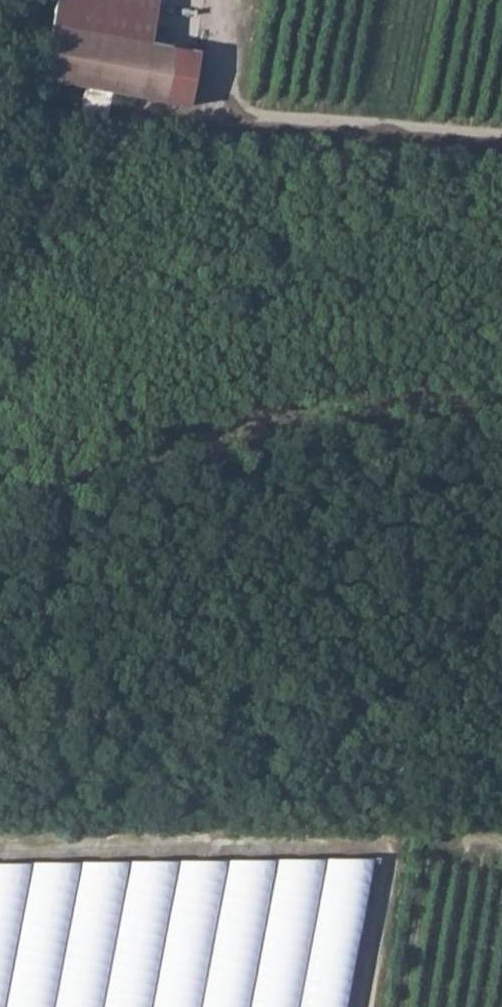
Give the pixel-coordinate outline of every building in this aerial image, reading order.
[(33,78),(138,98),(146,56),(141,55),(143,43),(152,0),(49,0),(33,78)] [(143,43),(141,55),(146,56),(138,98),(181,107),(191,53),(143,43)] [(372,859),(0,864),(0,1006),(344,1006),(372,859)]
